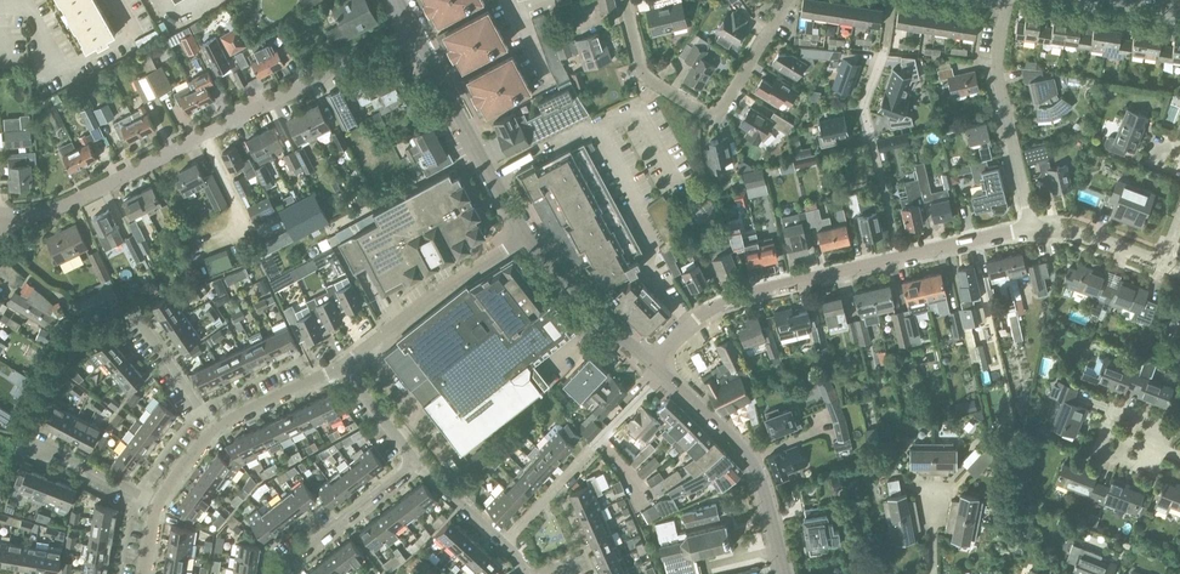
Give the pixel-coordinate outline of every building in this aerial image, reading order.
[(64,9),(80,0),(59,0),(64,9)] [(79,36),(108,20),(97,0),(80,0),(64,9),(79,36)] [(334,45),(377,23),(368,4),(365,6),(362,0),(347,0),(333,7),(342,23),(327,31),(334,45)] [(432,25),(433,25),(433,26),(441,22),(441,21),(468,6),(470,11),(485,3),(483,0),(419,0),(432,25)] [(616,8),(614,0),(599,0),(602,11),(616,8)] [(659,10),(648,13),(653,34),(688,26),(681,0),(657,0),(659,10)] [(814,16),(817,0),(803,0),(801,13),(814,16)] [(814,16),(828,18),(830,0),(817,0),(814,16)] [(841,20),(843,1),(835,0),(830,0),(828,18),(841,20)] [(856,3),(843,1),(841,20),(854,22),(856,3)] [(854,22),(866,24),(870,2),(863,1),(863,4),(856,3),(854,22)] [(876,6),(876,3),(870,2),(866,24),(880,26),(883,8),(876,6)] [(574,3),(567,6),(570,12),(576,10),(574,3)] [(899,6),(896,25),(910,27),(913,5),(907,4),(906,7),(899,6)] [(919,6),(913,5),(910,27),(923,29),(926,10),(919,9),(919,6)] [(488,9),(446,31),(446,30),(438,34),(438,36),(456,70),(457,70),(457,71),(465,67),(465,66),(492,51),(495,56),(509,48),(488,9)] [(939,12),(926,10),(923,29),(936,31),(939,12)] [(729,47),(733,40),(739,44),(749,27),(744,24),(747,20),(733,11),(731,16),(727,13),(717,30),(722,33),(718,40),(729,47)] [(936,31),(949,33),(951,15),(939,12),(936,31)] [(959,16),(951,15),(949,33),(962,35),(965,13),(959,12),(959,16)] [(534,24),(547,19),(545,13),(532,18),(534,24)] [(971,14),(965,13),(962,35),(975,37),(978,19),(971,18),(971,14)] [(1025,23),(1018,22),(1015,38),(1043,42),(1044,42),(1046,26),(1040,25),(1041,16),(1027,14),(1025,23)] [(1064,42),(1065,42),(1068,21),(1054,18),(1053,27),(1046,26),(1044,42),(1043,42),(1043,47),(1044,47),(1046,49),(1049,49),(1051,48),(1052,45),(1063,47),(1064,42)] [(534,24),(536,30),(549,25),(547,19),(534,24)] [(116,33),(108,20),(79,36),(87,49),(97,43),(99,46),(110,40),(108,37),(116,33)] [(1081,23),(1068,21),(1065,42),(1077,44),(1076,47),(1084,48),(1087,33),(1080,32),(1081,23)] [(551,31),(549,25),(536,30),(538,36),(551,31)] [(834,35),(836,26),(826,25),(825,34),(834,35)] [(1093,34),(1087,33),(1084,48),(1103,51),(1104,51),(1108,27),(1094,25),(1093,34)] [(189,26),(178,31),(178,32),(189,54),(200,49),(189,26)] [(1108,27),(1104,51),(1103,51),(1103,55),(1124,59),(1124,55),(1127,39),(1120,38),(1122,29),(1108,27)] [(135,40),(139,49),(161,38),(157,29),(135,40)] [(237,29),(223,36),(231,52),(245,45),(237,29)] [(538,36),(541,42),(553,37),(551,31),(538,36)] [(1132,53),(1145,55),(1148,33),(1135,31),(1133,40),(1127,39),(1124,55),(1132,56),(1132,53)] [(598,32),(575,41),(585,69),(612,59),(605,39),(602,40),(598,32)] [(1157,60),(1165,61),(1167,46),(1160,45),(1162,35),(1148,33),(1145,55),(1157,57),(1157,60)] [(559,56),(561,58),(574,53),(568,34),(553,39),(555,44),(557,50),(559,55),(559,56)] [(712,43),(700,36),(685,59),(694,64),(685,78),(701,89),(715,66),(702,58),(712,43)] [(231,65),(216,37),(203,44),(218,72),(231,65)] [(543,48),(555,44),(553,39),(553,37),(541,42),(543,48)] [(1167,46),(1165,61),(1179,63),(1179,38),(1175,37),(1173,47),(1167,46)] [(285,63),(284,61),(292,57),(286,44),(277,49),(276,49),(272,42),(267,44),(264,38),(258,41),(273,69),(285,63)] [(260,76),(273,69),(258,41),(251,45),(258,59),(252,62),(260,76)] [(543,48),(545,54),(557,50),(555,44),(543,48)] [(779,52),(772,63),(797,78),(803,69),(804,69),(805,69),(805,70),(806,70),(807,70),(808,70),(809,69),(810,69),(811,69),(811,68),(812,68),(812,67),(813,67),(813,66),(813,65),(814,65),(814,64),(814,63),(814,62),(814,61),(814,60),(813,59),(813,58),(812,57),(825,58),(826,49),(801,47),(801,56),(795,55),(793,53),(779,52)] [(547,60),(559,56),(559,55),(557,50),(545,54),(547,60)] [(841,50),(839,58),(840,58),(844,59),(841,66),(837,75),(833,86),(849,92),(850,93),(860,64),(860,63),(859,64),(858,63),(862,52),(841,50)] [(243,51),(236,55),(242,68),(250,64),(243,51)] [(519,101),(533,93),(512,54),(470,76),(470,75),(462,79),(462,81),(480,115),(481,115),(481,116),(489,112),(489,111),(516,96),(519,101)] [(141,59),(148,73),(159,94),(172,88),(162,66),(157,68),(150,55),(141,59)] [(547,60),(549,66),(561,60),(561,58),(559,56),(547,60)] [(895,70),(887,91),(886,93),(905,99),(912,79),(920,77),(917,65),(915,57),(902,56),(901,64),(903,64),(900,71),(893,69),(895,70)] [(564,66),(561,60),(549,66),(552,72),(564,66)] [(552,72),(555,78),(567,72),(564,66),(552,72)] [(952,66),(938,69),(940,79),(948,77),(953,96),(979,90),(975,70),(954,75),(952,66)] [(233,72),(240,86),(248,82),(241,68),(233,72)] [(1042,70),(1022,68),(1025,82),(1031,82),(1037,105),(1039,105),(1037,120),(1052,119),(1062,115),(1073,106),(1062,96),(1060,98),(1056,93),(1058,93),(1054,77),(1043,78),(1042,70)] [(189,81),(191,85),(201,106),(214,99),(208,86),(214,83),(209,72),(189,81)] [(570,78),(567,72),(555,78),(558,84),(570,78)] [(584,83),(580,72),(572,74),(577,86),(584,83)] [(145,101),(159,94),(148,73),(134,80),(145,101)] [(411,96),(400,73),(391,78),(390,76),(380,81),(379,78),(354,90),(361,105),(373,99),(375,105),(378,104),(382,112),(401,103),(401,104),(411,99),(410,96),(411,96)] [(790,103),(798,90),(777,77),(773,84),(763,78),(755,91),(765,97),(766,99),(768,99),(778,105),(782,98),(790,103)] [(521,124),(500,134),(498,134),(508,153),(530,142),(590,113),(578,95),(571,79),(558,85),(560,90),(538,101),(543,111),(527,119),(528,120),(521,124)] [(189,112),(201,106),(191,85),(174,93),(181,105),(185,104),(189,112)] [(346,87),(327,97),(343,129),(363,119),(346,87)] [(808,99),(820,101),(821,91),(813,90),(808,99)] [(886,93),(887,91),(885,91),(878,111),(879,109),(889,113),(888,117),(890,128),(913,123),(912,116),(905,113),(910,100),(909,100),(908,101),(904,100),(905,99),(886,93)] [(81,111),(90,129),(99,124),(90,106),(89,106),(86,99),(78,103),(81,110),(81,111)] [(95,110),(102,123),(115,117),(108,104),(95,110)] [(331,131),(318,104),(303,112),(317,138),(331,131)] [(138,111),(132,114),(143,135),(156,129),(144,105),(139,107),(139,108),(137,109),(138,111)] [(759,143),(761,138),(763,141),(773,132),(767,129),(771,123),(789,134),(795,124),(775,112),(771,119),(751,106),(740,124),(749,129),(746,135),(759,143)] [(1105,141),(1105,143),(1105,144),(1105,145),(1106,147),(1107,148),(1108,148),(1125,155),(1128,147),(1134,150),(1147,116),(1128,109),(1117,138),(1114,136),(1112,136),(1111,136),(1110,136),(1109,136),(1108,137),(1107,138),(1106,139),(1105,140),(1105,141)] [(317,138),(303,112),(288,120),(299,142),(308,137),(310,142),(317,138)] [(528,120),(527,119),(524,113),(517,116),(515,112),(494,122),(500,134),(521,124),(528,120)] [(378,113),(361,121),(367,133),(384,125),(378,113)] [(130,142),(143,135),(132,114),(114,123),(122,139),(127,136),(130,142)] [(822,135),(819,136),(821,146),(837,143),(837,142),(836,136),(848,134),(848,135),(849,135),(844,114),(844,115),(844,116),(820,122),(820,120),(819,120),(822,135)] [(32,144),(30,115),(21,115),(22,128),(5,130),(6,146),(32,144)] [(986,121),(965,126),(969,142),(979,139),(981,146),(979,147),(982,160),(987,159),(992,158),(989,145),(992,145),(990,137),(986,121)] [(957,129),(955,123),(939,127),(941,134),(957,129)] [(406,150),(409,156),(416,153),(422,149),(439,140),(432,125),(414,135),(418,142),(412,146),(406,150)] [(273,127),(261,133),(269,149),(273,147),(276,153),(283,149),(281,144),(281,143),(273,127)] [(339,129),(332,133),(340,150),(348,147),(339,129)] [(908,132),(890,136),(892,147),(911,143),(908,132)] [(269,150),(269,149),(261,133),(248,140),(259,163),(272,156),(269,150)] [(919,133),(909,135),(911,143),(911,145),(917,144),(920,140),(919,133)] [(85,145),(77,149),(84,165),(97,158),(86,135),(81,137),(85,145)] [(733,159),(728,137),(711,141),(712,147),(705,149),(710,172),(725,168),(723,161),(733,159)] [(446,152),(439,140),(422,149),(416,153),(419,158),(418,159),(427,176),(454,161),(449,151),(446,152)] [(592,141),(585,145),(589,151),(596,148),(592,141)] [(84,165),(77,149),(73,142),(65,146),(64,144),(59,147),(71,171),(84,165)] [(1049,158),(1045,143),(1024,148),(1028,163),(1049,158)] [(619,289),(616,282),(635,272),(639,270),(637,265),(641,263),(638,258),(637,258),(635,255),(641,251),(584,144),(542,166),(541,163),(536,166),(534,162),(517,171),(518,174),(513,178),(524,200),(530,197),(547,227),(550,225),(565,254),(570,255),(577,267),(593,287),(596,286),(602,298),(607,300),(610,299),(609,298),(619,289)] [(236,173),(244,169),(248,178),(257,173),(255,169),(249,158),(243,160),(236,146),(223,152),(231,169),(234,167),(236,173)] [(312,164),(304,147),(296,151),(305,168),(312,164)] [(812,147),(793,152),(795,158),(814,154),(812,147)] [(33,176),(31,164),(37,164),(36,150),(7,153),(9,177),(10,177),(11,188),(30,186),(29,176),(33,176)] [(291,168),(293,167),(296,174),(304,170),(301,164),(300,164),(293,150),(284,155),(291,168)] [(416,153),(409,156),(412,162),(418,159),(419,158),(416,153)] [(816,154),(794,159),(796,168),(818,163),(816,154)] [(796,169),(794,159),(779,163),(782,173),(796,169)] [(982,160),(970,163),(972,171),(974,179),(974,180),(975,181),(976,182),(977,182),(978,183),(979,182),(982,182),(983,186),(984,185),(985,191),(971,194),(975,211),(991,207),(992,208),(992,209),(993,210),(994,211),(995,212),(996,213),(997,213),(998,213),(999,213),(1001,213),(1002,213),(1003,213),(1004,212),(1005,211),(1006,210),(1006,209),(1007,208),(1007,207),(1008,206),(1008,205),(1007,203),(1002,179),(1004,178),(1002,173),(1004,172),(1003,165),(1001,166),(1000,163),(988,166),(987,159),(982,160)] [(1049,160),(1039,162),(1042,177),(1050,175),(1054,192),(1072,188),(1066,164),(1051,168),(1049,160)] [(923,161),(915,163),(918,178),(921,192),(930,190),(923,161)] [(185,194),(203,185),(215,210),(227,204),(212,172),(204,176),(197,163),(180,171),(183,177),(178,179),(185,194)] [(970,163),(957,166),(958,174),(972,171),(970,163)] [(265,165),(255,169),(257,173),(262,183),(270,179),(272,179),(265,165)] [(470,194),(455,168),(374,212),(379,221),(339,243),(354,272),(368,265),(383,294),(411,279),(411,280),(412,280),(411,279),(427,271),(428,271),(427,270),(443,262),(443,263),(444,262),(443,262),(459,254),(460,254),(459,253),(471,247),(468,243),(478,238),(481,227),(476,217),(481,214),(475,203),(475,202),(474,202),(470,195),(471,194),(470,194)] [(763,168),(743,172),(747,188),(766,183),(763,168)] [(242,195),(251,190),(244,175),(235,179),(242,195)] [(908,197),(901,199),(903,207),(907,227),(909,226),(910,228),(915,226),(915,225),(923,223),(918,206),(924,204),(921,192),(918,178),(904,181),(908,197)] [(270,179),(262,183),(266,189),(273,185),(270,179)] [(335,191),(340,188),(336,180),(330,183),(335,191)] [(1106,193),(1104,198),(1117,203),(1114,211),(1130,217),(1128,220),(1132,222),(1142,226),(1145,219),(1146,215),(1148,208),(1149,209),(1149,208),(1147,207),(1148,203),(1150,204),(1151,203),(1150,203),(1154,194),(1118,180),(1112,195),(1106,193)] [(152,185),(139,192),(150,214),(156,211),(153,205),(161,202),(152,185)] [(947,190),(928,194),(935,220),(945,218),(945,220),(951,219),(951,217),(953,216),(947,190)] [(153,220),(150,214),(139,192),(124,200),(132,216),(141,212),(147,223),(153,220)] [(259,257),(290,241),(295,239),(329,221),(314,192),(280,209),(290,228),(254,247),(259,257)] [(688,207),(684,210),(689,217),(693,214),(706,231),(716,223),(721,230),(727,225),(723,219),(724,217),(705,192),(690,203),(687,206),(688,207)] [(857,193),(847,195),(853,218),(859,216),(864,235),(864,237),(875,235),(875,236),(881,235),(880,233),(882,233),(882,231),(883,230),(881,222),(880,223),(873,197),(858,200),(857,193)] [(663,195),(647,206),(666,242),(659,247),(663,254),(671,248),(683,239),(670,215),(675,212),(672,208),(663,195)] [(269,196),(248,207),(254,220),(276,209),(269,196)] [(168,223),(175,219),(167,204),(160,207),(168,223)] [(822,247),(837,244),(832,226),(830,216),(822,218),(819,207),(806,210),(810,226),(816,225),(822,247)] [(841,224),(832,226),(837,244),(851,240),(847,223),(848,223),(844,208),(838,210),(841,224)] [(113,246),(123,241),(116,224),(113,217),(112,217),(108,209),(93,216),(104,237),(98,240),(103,249),(112,244),(113,246)] [(806,210),(801,212),(799,212),(801,222),(784,226),(787,239),(789,239),(789,241),(788,241),(791,254),(793,254),(794,256),(799,254),(799,253),(808,250),(803,228),(810,226),(806,210)] [(146,238),(136,220),(130,223),(139,241),(146,238)] [(59,261),(86,247),(76,225),(47,239),(59,261)] [(713,258),(721,276),(738,269),(730,252),(735,249),(732,243),(731,244),(727,228),(722,230),(726,247),(711,253),(713,258)] [(145,258),(134,234),(125,238),(137,262),(145,258)] [(758,240),(763,261),(765,261),(765,262),(771,260),(771,259),(777,258),(772,236),(758,240)] [(744,240),(732,243),(735,249),(745,247),(745,248),(749,264),(763,261),(759,244),(758,240),(745,243),(744,240)] [(698,255),(694,247),(687,250),(691,259),(698,255)] [(333,248),(313,259),(318,268),(331,261),(338,275),(346,271),(333,248)] [(671,248),(663,254),(666,259),(674,276),(675,276),(682,272),(675,260),(677,259),(671,248)] [(88,254),(102,282),(111,277),(98,249),(88,254)] [(232,265),(226,249),(203,257),(210,273),(232,265)] [(1023,253),(1005,257),(1014,301),(1022,299),(1017,277),(1029,275),(1028,273),(1030,273),(1033,289),(1036,288),(1038,295),(1048,293),(1044,276),(1041,277),(1038,263),(1029,265),(1026,266),(1023,253)] [(1005,257),(987,261),(990,275),(991,275),(992,282),(1000,280),(1007,310),(1016,308),(1014,301),(1005,257)] [(403,339),(385,353),(411,386),(446,430),(465,416),(463,413),(512,375),(514,378),(523,379),(530,374),(531,365),(529,362),(571,329),(550,304),(550,303),(549,304),(542,296),(513,258),(457,295),(456,296),(402,338),(403,339)] [(313,259),(292,270),(297,280),(318,268),(313,259)] [(1046,261),(1038,263),(1041,277),(1044,276),(1049,275),(1046,261)] [(1066,282),(1062,292),(1063,294),(1069,297),(1072,296),(1075,287),(1089,293),(1088,295),(1096,298),(1088,316),(1098,320),(1102,308),(1102,307),(1109,289),(1108,289),(1102,286),(1107,274),(1079,263),(1077,268),(1069,265),(1063,281),(1066,282)] [(698,264),(683,271),(693,289),(708,281),(698,264)] [(973,265),(958,268),(962,284),(960,285),(965,307),(959,309),(963,327),(971,325),(979,323),(973,299),(981,298),(973,265)] [(235,273),(239,280),(248,276),(244,268),(235,273)] [(275,291),(297,280),(292,270),(271,282),(275,291)] [(941,272),(921,277),(929,308),(928,303),(942,300),(943,305),(948,303),(941,272)] [(644,283),(635,274),(619,289),(609,298),(610,299),(640,331),(651,332),(671,313),(672,312),(659,300),(655,295),(650,299),(639,288),(644,283)] [(347,312),(363,305),(352,283),(348,276),(326,286),(332,298),(339,312),(346,309),(347,312)] [(914,312),(929,308),(921,277),(902,281),(910,312),(911,314),(914,314),(914,312)] [(220,278),(212,282),(216,290),(224,287),(220,278)] [(1102,307),(1102,308),(1110,311),(1112,304),(1120,307),(1120,305),(1135,311),(1133,315),(1135,318),(1149,324),(1155,308),(1148,306),(1150,301),(1145,299),(1148,290),(1120,279),(1117,288),(1110,285),(1108,289),(1109,289),(1102,307)] [(29,295),(34,286),(27,282),(22,290),(29,295)] [(86,310),(116,296),(117,296),(112,284),(81,299),(86,310)] [(263,294),(269,291),(266,284),(259,287),(263,294)] [(192,289),(195,294),(202,290),(198,285),(192,289)] [(894,302),(892,296),(890,285),(872,289),(878,313),(895,309),(893,302),(894,302)] [(991,288),(987,289),(989,298),(994,296),(995,296),(993,287),(991,288)] [(861,317),(878,313),(872,289),(855,293),(855,296),(859,310),(861,317)] [(50,329),(57,317),(15,290),(7,303),(50,329)] [(205,294),(202,290),(195,294),(198,298),(205,294)] [(154,322),(155,321),(179,305),(171,293),(160,301),(158,298),(151,303),(157,313),(151,317),(154,322)] [(847,320),(841,296),(823,301),(829,325),(839,322),(839,323),(842,322),(841,321),(847,320)] [(215,300),(218,305),(224,303),(221,297),(215,300)] [(319,304),(315,297),(306,301),(308,305),(312,313),(319,327),(326,323),(328,327),(343,320),(339,312),(332,298),(319,304)] [(265,298),(260,300),(264,307),(269,305),(265,298)] [(256,303),(259,310),(264,307),(260,300),(256,303)] [(292,304),(284,308),(300,342),(306,339),(308,342),(323,335),(319,327),(312,313),(308,305),(295,311),(292,304)] [(163,321),(168,328),(186,315),(179,305),(155,321),(154,322),(157,326),(163,321)] [(1176,305),(1167,328),(1179,333),(1179,307),(1176,305)] [(213,306),(207,311),(210,316),(216,311),(213,306)] [(792,308),(774,312),(780,338),(809,331),(807,323),(811,322),(808,310),(799,312),(798,309),(792,311),(792,308)] [(6,323),(10,317),(2,312),(2,311),(0,309),(0,319),(6,323)] [(242,309),(237,312),(240,319),(245,316),(242,309)] [(950,312),(949,312),(952,326),(962,324),(959,310),(950,312)] [(219,315),(216,311),(210,316),(213,320),(219,315)] [(899,345),(910,343),(902,311),(895,312),(896,317),(893,317),(899,345)] [(232,314),(235,321),(236,321),(240,319),(237,312),(232,314)] [(1056,314),(1049,312),(1047,318),(1053,320),(1056,314)] [(914,314),(911,314),(904,316),(909,335),(919,332),(914,314)] [(194,326),(186,315),(168,328),(175,339),(194,326)] [(1018,315),(1009,316),(1014,341),(1023,340),(1018,315)] [(766,340),(757,316),(749,319),(751,324),(740,329),(747,348),(766,340)] [(865,317),(854,320),(859,340),(860,345),(871,342),(865,317)] [(240,319),(236,321),(236,323),(239,330),(244,327),(240,319)] [(859,340),(854,320),(846,322),(851,342),(859,340)] [(822,323),(811,326),(816,347),(827,344),(822,323)] [(963,327),(971,362),(978,361),(977,358),(984,356),(981,344),(976,346),(971,325),(963,327)] [(201,338),(194,326),(175,339),(183,350),(201,338)] [(276,332),(285,352),(298,346),(288,326),(276,332)] [(221,329),(216,332),(221,338),(225,335),(221,329)] [(261,364),(273,358),(264,338),(263,338),(260,331),(248,336),(252,343),(261,364)] [(212,335),(216,341),(221,338),(216,332),(212,335)] [(264,338),(273,358),(285,352),(276,332),(264,338)] [(51,335),(45,333),(43,339),(50,342),(51,335)] [(97,367),(102,362),(119,347),(113,341),(118,337),(114,333),(101,345),(99,342),(93,348),(95,350),(93,352),(87,357),(97,367)] [(717,345),(725,365),(742,357),(733,338),(717,345)] [(782,361),(774,341),(766,343),(774,363),(782,361)] [(240,349),(250,369),(261,364),(252,343),(240,349)] [(199,344),(194,347),(199,353),(203,350),(199,344)] [(119,347),(102,362),(111,372),(132,353),(129,350),(125,354),(119,347)] [(194,356),(199,353),(194,347),(190,350),(194,356)] [(238,375),(250,369),(240,349),(228,355),(238,375)] [(111,372),(119,381),(136,367),(131,361),(135,357),(132,353),(111,372)] [(216,360),(226,381),(238,375),(228,355),(216,360)] [(581,363),(563,382),(581,399),(600,380),(607,371),(601,365),(590,355),(581,363)] [(1087,365),(1082,378),(1097,384),(1099,380),(1125,390),(1125,387),(1133,390),(1140,372),(1132,369),(1125,366),(1126,365),(1106,357),(1105,358),(1099,356),(1095,368),(1087,365)] [(1140,372),(1133,390),(1139,392),(1138,395),(1166,405),(1168,399),(1169,399),(1170,396),(1169,396),(1173,387),(1150,379),(1150,377),(1152,378),(1153,377),(1151,376),(1156,361),(1158,362),(1158,361),(1146,356),(1141,372),(1140,372)] [(723,373),(722,373),(705,382),(722,413),(751,398),(760,394),(746,365),(745,365),(742,357),(725,365),(720,367),(723,373)] [(214,386),(226,381),(216,360),(205,366),(214,386)] [(831,361),(820,363),(822,370),(832,367),(831,361)] [(196,380),(202,392),(214,386),(205,366),(190,373),(193,381),(196,380)] [(142,373),(136,367),(119,381),(129,392),(150,373),(147,370),(142,373)] [(602,382),(584,401),(589,406),(597,397),(602,402),(594,411),(601,418),(618,401),(628,391),(610,373),(610,374),(607,371),(600,380),(602,382)] [(1077,389),(1059,382),(1056,389),(1060,390),(1057,397),(1062,400),(1053,425),(1052,425),(1052,426),(1075,435),(1082,417),(1084,417),(1088,409),(1072,403),(1077,389)] [(75,393),(79,386),(75,383),(70,389),(75,393)] [(919,384),(911,385),(913,392),(921,391),(919,384)] [(79,386),(75,393),(79,396),(84,390),(79,386)] [(821,392),(833,421),(845,417),(845,415),(834,387),(821,392)] [(106,393),(103,389),(97,393),(101,397),(106,393)] [(134,392),(131,397),(137,401),(141,397),(134,392)] [(323,396),(318,398),(323,408),(328,418),(330,423),(342,417),(340,413),(346,409),(341,402),(336,405),(330,393),(323,396)] [(131,397),(128,401),(134,405),(137,401),(131,397)] [(685,411),(670,397),(656,411),(668,423),(664,427),(667,429),(669,428),(685,411)] [(328,418),(323,408),(318,398),(306,404),(316,424),(323,421),(328,418)] [(940,401),(942,410),(952,408),(950,398),(940,401)] [(101,402),(97,399),(92,405),(96,408),(101,402)] [(974,399),(954,404),(957,414),(977,409),(974,399)] [(159,400),(151,411),(169,425),(177,413),(159,400)] [(1022,400),(1015,402),(1018,413),(1024,411),(1022,400)] [(105,405),(101,402),(96,408),(101,412),(105,405)] [(55,429),(66,409),(54,403),(48,415),(45,414),(41,421),(55,429)] [(304,430),(316,424),(306,404),(294,410),(304,430)] [(632,426),(628,431),(636,439),(640,434),(647,440),(661,423),(644,408),(629,424),(632,426)] [(766,417),(773,434),(790,427),(791,429),(802,425),(799,418),(795,419),(791,408),(780,412),(779,411),(777,409),(775,409),(774,409),(772,410),(766,412),(768,417),(766,417)] [(55,429),(67,435),(77,415),(66,409),(55,429)] [(294,410),(283,415),(292,435),(304,430),(294,410)] [(151,411),(143,422),(161,435),(169,425),(151,411)] [(684,432),(695,421),(685,411),(669,428),(677,437),(678,437),(683,431),(684,432)] [(17,416),(9,412),(2,423),(10,427),(17,416)] [(118,412),(115,417),(121,421),(124,417),(118,412)] [(530,414),(527,417),(533,423),(536,419),(530,414)] [(67,435),(78,441),(89,422),(77,415),(67,435)] [(283,415),(271,421),(280,441),(292,435),(283,415)] [(115,417),(112,421),(118,426),(121,421),(115,417)] [(529,427),(533,423),(527,417),(523,422),(529,427)] [(833,423),(837,439),(833,440),(835,450),(852,446),(845,418),(845,417),(833,421),(833,423)] [(259,426),(268,447),(271,452),(283,447),(280,441),(271,421),(259,426)] [(683,431),(678,437),(677,437),(672,442),(681,452),(687,447),(688,447),(687,446),(704,430),(695,421),(684,432),(683,431)] [(102,428),(89,422),(78,441),(91,448),(102,428)] [(143,422),(135,432),(153,446),(161,435),(143,422)] [(565,454),(567,455),(571,451),(569,450),(575,444),(572,441),(577,435),(566,425),(562,429),(558,425),(554,424),(545,434),(549,438),(566,453),(565,454)] [(259,426),(247,432),(256,452),(257,452),(268,447),(259,426)] [(864,429),(867,443),(868,447),(881,444),(881,441),(877,426),(864,429)] [(338,428),(334,431),(337,437),(342,435),(338,428)] [(697,457),(714,440),(704,430),(687,446),(688,447),(697,457)] [(329,433),(333,440),(337,437),(334,431),(329,433)] [(135,432),(127,443),(145,456),(153,446),(135,432)] [(257,452),(256,452),(247,432),(234,438),(236,441),(227,445),(242,464),(259,456),(257,452)] [(102,435),(100,440),(107,443),(109,438),(102,435)] [(515,435),(511,439),(517,444),(520,441),(515,435)] [(346,446),(351,443),(347,436),(342,439),(346,446)] [(557,463),(565,454),(566,453),(549,438),(541,448),(557,463)] [(513,448),(517,444),(511,439),(508,443),(513,448)] [(97,444),(104,448),(107,443),(100,440),(97,444)] [(699,474),(724,451),(714,440),(697,457),(696,458),(685,465),(695,475),(695,476),(699,474)] [(311,444),(314,450),(319,448),(315,441),(311,444)] [(656,447),(650,442),(635,457),(631,460),(630,461),(635,467),(656,447)] [(919,474),(934,474),(934,442),(914,442),(915,448),(910,448),(910,465),(918,465),(919,474)] [(934,442),(934,474),(948,474),(950,466),(957,466),(957,448),(953,448),(954,442),(934,442)] [(127,443),(120,453),(138,466),(145,456),(127,443)] [(310,453),(314,450),(311,444),(306,446),(310,453)] [(374,444),(364,451),(361,448),(357,451),(360,454),(374,472),(387,462),(374,444)] [(231,479),(242,464),(227,445),(221,453),(218,451),(210,463),(228,476),(231,479)] [(805,465),(797,445),(769,456),(777,478),(788,473),(788,472),(805,465)] [(486,446),(472,457),(478,465),(492,454),(486,446)] [(328,447),(324,449),(328,456),(332,453),(328,447)] [(548,473),(557,463),(541,448),(531,458),(548,473)] [(319,452),(323,459),(328,456),(324,449),(319,452)] [(291,463),(296,461),(303,457),(299,450),(287,457),(291,463)] [(374,472),(360,454),(357,451),(352,455),(355,458),(350,462),(364,480),(374,472)] [(734,461),(724,451),(699,474),(695,476),(695,475),(668,491),(673,498),(686,491),(690,492),(702,487),(711,481),(710,479),(719,473),(720,474),(734,461)] [(130,477),(138,466),(120,453),(112,464),(130,477)] [(497,455),(494,458),(499,464),(503,460),(497,455)] [(283,459),(287,466),(291,463),(287,457),(283,459)] [(660,463),(655,457),(639,470),(644,477),(660,463)] [(496,468),(499,464),(494,458),(490,462),(496,468)] [(523,467),(539,482),(548,473),(531,458),(523,467)] [(34,464),(24,460),(14,486),(11,492),(17,495),(19,489),(32,494),(40,473),(32,470),(34,464)] [(298,463),(302,470),(307,468),(303,461),(298,463)] [(743,471),(734,461),(720,474),(719,473),(710,479),(711,481),(718,491),(729,485),(743,471)] [(350,462),(339,471),(353,488),(364,480),(350,462)] [(210,463),(202,473),(220,486),(228,476),(210,463)] [(264,469),(264,470),(268,476),(280,470),(276,463),(264,469)] [(1087,497),(1095,500),(1101,484),(1093,481),(1097,472),(1085,467),(1084,471),(1064,463),(1056,483),(1088,494),(1087,497)] [(860,468),(862,479),(874,476),(872,465),(860,468)] [(530,492),(539,482),(523,467),(513,477),(530,492)] [(282,473),(285,480),(290,477),(286,470),(282,473)] [(683,478),(678,470),(661,480),(667,489),(683,478)] [(857,470),(841,473),(843,484),(850,482),(853,498),(862,496),(857,470)] [(40,473),(32,494),(30,500),(42,504),(44,498),(54,472),(50,471),(48,476),(40,473)] [(343,496),(353,488),(339,471),(329,479),(343,496)] [(664,478),(660,471),(647,479),(651,486),(664,478)] [(44,498),(56,503),(64,482),(57,479),(59,474),(54,472),(44,498)] [(212,497),(220,486),(202,473),(194,483),(212,497)] [(281,482),(285,480),(282,473),(277,476),(281,482)] [(479,474),(476,477),(482,483),(485,479),(479,474)] [(575,504),(596,495),(596,496),(603,492),(595,474),(587,477),(590,484),(570,492),(575,504)] [(478,487),(482,483),(476,477),(472,482),(478,487)] [(505,486),(521,501),(530,492),(513,477),(505,486)] [(887,481),(890,496),(889,496),(889,501),(884,501),(887,520),(918,514),(915,500),(907,500),(906,493),(902,493),(899,478),(887,481)] [(1109,487),(1101,484),(1095,500),(1103,503),(1104,501),(1136,513),(1143,493),(1122,486),(1124,482),(1112,478),(1109,487)] [(332,505),(343,496),(329,479),(318,487),(332,505)] [(69,508),(79,482),(75,480),(73,485),(64,482),(56,503),(69,508)] [(292,488),(306,506),(317,498),(303,480),(292,488)] [(424,481),(413,489),(427,507),(437,499),(424,481)] [(461,481),(456,486),(461,491),(466,486),(461,481)] [(572,486),(576,490),(580,484),(577,481),(572,486)] [(259,486),(255,490),(261,495),(264,491),(271,488),(266,482),(259,486)] [(1165,482),(1162,488),(1160,491),(1161,491),(1155,508),(1167,512),(1170,505),(1179,509),(1179,488),(1165,482)] [(204,507),(212,497),(194,483),(187,494),(204,507)] [(625,489),(622,484),(615,487),(618,492),(625,489)] [(505,486),(496,496),(512,511),(521,501),(505,486)] [(296,514),(306,506),(292,488),(282,497),(296,514)] [(413,489),(403,498),(416,515),(427,507),(413,489)] [(252,494),(258,499),(261,495),(255,490),(252,494)] [(1007,501),(1009,493),(1001,491),(999,498),(1007,501)] [(238,493),(234,497),(240,502),(243,498),(238,493)] [(951,500),(949,515),(979,521),(983,501),(977,501),(978,496),(961,493),(960,500),(951,500)] [(196,518),(204,507),(187,494),(178,505),(196,518)] [(601,508),(596,496),(596,495),(575,504),(581,516),(601,508)] [(496,496),(486,506),(503,521),(512,511),(496,496)] [(237,506),(240,502),(234,497),(231,501),(237,506)] [(286,522),(296,514),(282,497),(272,505),(286,522)] [(406,523),(416,515),(403,498),(392,506),(406,523)] [(687,524),(703,520),(720,517),(717,503),(699,507),(700,509),(684,512),(687,524)] [(96,504),(94,518),(116,521),(118,508),(96,504)] [(647,509),(652,518),(653,519),(661,514),(655,504),(647,509)] [(822,514),(817,515),(821,542),(828,541),(829,544),(831,543),(833,546),(839,545),(840,542),(841,541),(839,529),(834,530),(833,523),(840,522),(838,511),(836,512),(834,504),(820,506),(822,514)] [(272,505),(262,513),(261,513),(275,530),(286,522),(272,505)] [(392,506),(382,514),(396,531),(406,523),(392,506)] [(806,517),(804,517),(808,543),(808,545),(809,544),(811,553),(822,552),(821,542),(817,515),(822,514),(820,506),(806,508),(804,509),(806,517)] [(1010,511),(1016,523),(1026,518),(1019,506),(1010,511)] [(264,539),(275,530),(261,513),(262,513),(257,508),(247,516),(250,521),(259,532),(264,538),(264,539)] [(606,519),(601,508),(581,516),(586,528),(606,519)] [(647,509),(642,512),(647,521),(652,518),(647,509)] [(220,513),(217,517),(223,522),(226,518),(220,513)] [(49,522),(51,516),(45,514),(43,521),(49,522)] [(389,536),(396,531),(382,514),(371,522),(385,540),(389,544),(393,541),(389,536)] [(896,538),(897,542),(914,539),(913,532),(921,529),(918,514),(887,520),(891,540),(896,538)] [(234,515),(230,519),(236,524),(240,520),(234,515)] [(439,515),(436,518),(441,524),(445,520),(439,515)] [(976,540),(979,521),(949,515),(946,529),(954,532),(952,539),(969,543),(970,538),(976,540)] [(219,526),(223,522),(217,517),(214,521),(219,526)] [(91,531),(114,534),(116,521),(94,518),(91,531)] [(438,528),(441,524),(436,518),(432,523),(438,528)] [(664,557),(668,573),(699,573),(698,572),(702,571),(700,564),(696,565),(694,556),(732,546),(730,538),(732,538),(730,531),(728,531),(726,523),(688,532),(688,533),(687,533),(685,531),(678,533),(674,518),(655,522),(660,541),(661,541),(662,544),(661,545),(664,557)] [(243,529),(236,524),(230,519),(227,522),(239,533),(243,529)] [(436,535),(446,544),(461,528),(451,519),(436,535)] [(612,531),(606,519),(586,528),(591,540),(612,531)] [(637,527),(634,521),(627,524),(630,530),(637,527)] [(171,525),(169,539),(191,542),(193,529),(190,528),(190,524),(179,522),(178,526),(171,525)] [(374,548),(385,540),(371,522),(361,530),(374,548)] [(421,534),(417,538),(423,543),(431,534),(425,527),(421,531),(423,532),(421,534)] [(461,528),(446,544),(456,553),(471,537),(461,528)] [(111,547),(114,534),(91,531),(89,543),(111,547)] [(617,543),(612,531),(591,540),(596,552),(617,543)] [(264,538),(259,532),(253,537),(258,542),(264,538)] [(240,534),(239,542),(247,543),(248,535),(240,534)] [(480,546),(471,537),(456,553),(465,562),(480,546)] [(351,538),(340,546),(354,564),(365,555),(351,538)] [(420,547),(423,543),(417,538),(412,544),(411,542),(407,546),(412,553),(420,547)] [(189,555),(191,542),(169,539),(167,551),(189,555)] [(6,564),(10,542),(0,540),(0,563),(6,564)] [(238,541),(236,555),(258,559),(260,545),(247,543),(239,542),(238,541)] [(19,566),(23,544),(10,542),(6,564),(19,566)] [(87,556),(109,560),(111,547),(89,543),(89,544),(83,543),(81,556),(87,557),(87,556)] [(622,555),(617,543),(596,552),(602,564),(622,555)] [(1075,563),(1075,565),(1076,566),(1073,572),(1079,573),(1112,573),(1116,564),(1108,561),(1107,564),(1100,561),(1102,555),(1073,543),(1067,560),(1075,563)] [(19,566),(32,568),(36,546),(23,544),(19,566)] [(211,551),(212,546),(205,544),(204,550),(202,557),(210,558),(211,551)] [(647,551),(645,545),(638,549),(640,554),(647,551)] [(36,546),(32,568),(45,570),(49,548),(36,546)] [(344,572),(354,564),(340,546),(330,554),(344,572)] [(480,546),(465,562),(475,571),(490,554),(480,546)] [(62,550),(49,548),(45,570),(58,573),(62,550)] [(428,556),(432,560),(437,554),(433,550),(428,556)] [(167,551),(165,565),(187,568),(189,555),(167,551)] [(397,555),(402,562),(407,558),(402,552),(398,555),(397,555)] [(398,555),(396,553),(383,563),(390,572),(402,562),(397,555),(398,555)] [(323,567),(328,573),(341,573),(344,572),(330,554),(319,562),(323,567)] [(437,554),(432,560),(435,563),(441,558),(437,554)] [(490,554),(475,571),(478,573),(502,573),(496,569),(504,559),(500,556),(496,560),(490,554)] [(236,555),(234,568),(256,572),(258,559),(236,555)] [(606,573),(613,573),(628,568),(622,555),(602,564),(606,573)] [(109,560),(87,556),(87,557),(85,569),(107,573),(109,560)] [(868,573),(879,573),(876,559),(866,561),(868,573)] [(880,573),(882,573),(887,573),(885,561),(878,562),(880,573)] [(323,567),(319,562),(309,571),(311,573),(328,573),(323,567)] [(187,568),(165,565),(163,573),(186,573),(187,568)]
